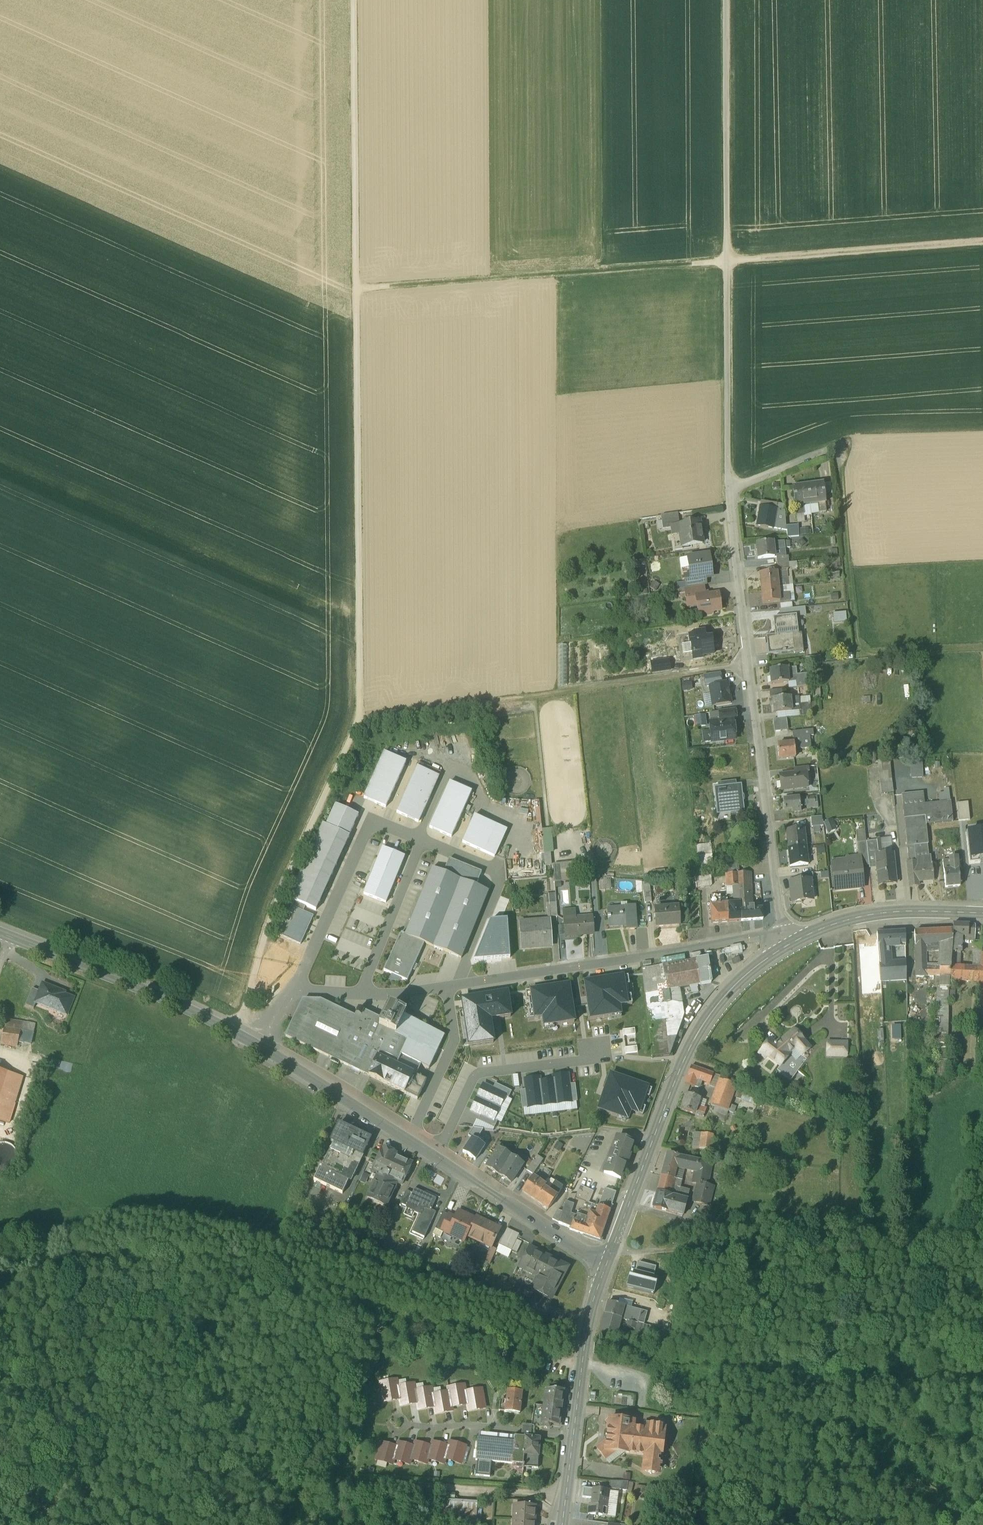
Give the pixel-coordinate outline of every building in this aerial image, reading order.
[(823,483),(808,485),(810,502),(817,501),(819,512),(826,511),(825,500),(823,483)] [(808,485),(793,487),(795,504),(796,504),(797,515),(804,514),(802,503),(810,502),(808,485)] [(777,509),(760,506),(757,525),(773,528),(782,529),(783,522),(781,521),(782,516),(780,516),(781,510),(777,509)] [(679,517),(662,520),(663,526),(663,528),(672,527),(672,526),(680,525),(679,517)] [(680,525),(672,526),(672,527),(673,533),(680,532),(681,545),(703,542),(700,522),(680,525)] [(785,541),(773,542),(774,549),(785,548),(785,547),(785,541)] [(773,542),(757,543),(758,558),(775,557),(774,549),(773,542)] [(785,548),(774,549),(775,557),(776,557),(776,556),(786,555),(785,548)] [(708,554),(688,557),(690,575),(690,576),(703,574),(711,572),(708,554)] [(786,555),(776,556),(776,557),(777,563),(789,562),(788,555),(786,555)] [(777,571),(760,573),(761,588),(778,586),(777,579),(788,578),(787,570),(777,571)] [(703,574),(690,576),(690,575),(686,576),(687,587),(704,585),(705,585),(703,574)] [(687,587),(686,587),(687,598),(697,597),(697,593),(704,592),(704,585),(687,587)] [(778,586),(761,588),(763,603),(780,601),(790,600),(790,593),(779,594),(778,586)] [(704,592),(697,593),(697,597),(699,613),(705,612),(708,614),(712,613),(714,611),(720,610),(718,593),(708,595),(707,592),(704,592)] [(796,616),(774,618),(776,635),(767,636),(768,653),(794,651),(792,634),(797,633),(796,616)] [(705,631),(689,633),(692,652),(702,650),(703,655),(713,653),(711,637),(706,638),(705,631)] [(702,650),(692,652),(693,659),(704,657),(703,655),(702,650)] [(787,667),(770,669),(771,683),(796,681),(797,680),(797,674),(796,667),(787,668),(787,667)] [(727,682),(710,685),(713,705),(731,702),(727,682)] [(790,696),(773,698),(774,712),(798,710),(800,709),(800,703),(799,695),(790,696)] [(735,708),(719,711),(720,721),(733,720),(736,720),(735,708)] [(780,718),(773,718),(774,731),(781,730),(780,718)] [(720,721),(711,722),(711,723),(709,725),(709,730),(712,732),(713,741),(735,739),(733,720),(720,721)] [(813,729),(792,731),(793,737),(802,736),(810,735),(813,735),(813,729)] [(810,735),(802,736),(803,748),(811,747),(810,735)] [(793,742),(777,744),(779,758),(795,756),(795,749),(803,748),(802,736),(793,737),(793,742)] [(384,752),(364,797),(385,807),(406,762),(384,752)] [(890,761),(878,762),(882,794),(894,793),(890,761)] [(439,776),(417,766),(397,812),(419,822),(439,776)] [(795,772),(780,774),(782,789),(805,786),(803,772),(803,771),(795,772)] [(736,780),(718,782),(718,789),(736,787),(736,780)] [(472,791),(450,782),(430,827),(452,837),(472,791)] [(718,789),(717,789),(719,811),(730,810),(730,812),(736,811),(736,809),(741,809),(740,800),(744,800),(744,795),(740,795),(739,787),(736,787),(718,789)] [(926,824),(953,821),(951,800),(925,804),(923,791),(902,794),(904,819),(925,816),(926,824)] [(793,798),(783,799),(784,810),(792,809),(792,812),(800,811),(800,806),(806,805),(806,803),(806,797),(793,798)] [(968,803),(959,804),(960,820),(970,820),(968,803)] [(326,826),(349,836),(359,814),(336,804),(326,826)] [(506,828),(475,814),(463,841),(494,855),(506,828)] [(822,815),(811,817),(812,826),(823,825),(822,815)] [(925,816),(904,819),(908,846),(927,844),(929,844),(926,824),(925,816)] [(322,824),(289,898),(294,900),(305,906),(316,910),(349,836),(326,826),(322,824)] [(826,826),(816,827),(818,843),(828,842),(826,826)] [(841,834),(837,826),(829,830),(832,840),(841,834)] [(804,828),(786,829),(788,847),(806,845),(804,828)] [(966,831),(970,863),(982,862),(982,829),(966,831)] [(877,840),(866,841),(869,865),(876,864),(875,855),(878,855),(877,840)] [(866,841),(857,842),(858,857),(859,857),(860,866),(869,865),(866,841)] [(711,843),(697,845),(699,864),(713,863),(711,843)] [(908,846),(909,862),(916,862),(915,857),(929,856),(927,844),(908,846)] [(806,845),(788,847),(790,866),(808,864),(806,845)] [(405,856),(382,847),(363,893),(386,902),(405,856)] [(878,855),(875,855),(876,864),(878,883),(896,881),(894,853),(878,855)] [(929,856),(915,857),(916,862),(908,862),(910,886),(919,885),(918,881),(933,880),(931,856),(929,856)] [(858,857),(833,860),(836,889),(862,887),(860,866),(859,857),(858,857)] [(449,860),(444,872),(476,885),(480,873),(449,860)] [(572,861),(553,863),(555,885),(574,883),(572,861)] [(957,861),(950,861),(951,869),(944,870),(945,887),(960,885),(958,868),(957,861)] [(736,872),(736,862),(725,862),(726,873),(736,872)] [(433,867),(405,935),(424,943),(461,958),(489,890),(476,885),(444,872),(433,867)] [(750,871),(738,872),(739,885),(739,889),(748,889),(752,889),(750,871)] [(726,873),(725,873),(726,886),(732,885),(739,885),(738,872),(736,872),(726,873)] [(813,879),(812,872),(799,874),(800,880),(810,879),(810,880),(813,879)] [(711,875),(695,876),(696,887),(710,885),(712,884),(711,875)] [(800,880),(790,881),(792,902),(801,901),(801,898),(812,897),(810,880),(810,879),(800,880)] [(739,885),(732,885),(734,902),(728,902),(729,920),(741,919),(740,895),(739,889),(739,885)] [(721,894),(710,894),(711,905),(710,905),(710,909),(711,909),(712,921),(729,920),(728,902),(722,902),(721,894)] [(749,895),(740,895),(741,919),(763,918),(762,907),(754,908),(753,905),(749,906),(749,895)] [(305,906),(294,900),(291,905),(303,911),(305,906)] [(621,906),(608,907),(609,915),(608,915),(608,917),(609,917),(610,925),(619,924),(619,922),(627,921),(627,928),(637,927),(635,905),(627,906),(627,901),(621,902),(621,906)] [(556,902),(547,903),(548,916),(557,915),(556,902)] [(303,911),(291,905),(288,912),(292,914),(289,921),(287,920),(281,934),(301,943),(313,915),(303,911)] [(679,906),(656,908),(657,926),(680,924),(679,906)] [(593,916),(564,918),(565,934),(579,933),(579,932),(594,931),(593,916)] [(510,956),(507,918),(491,919),(474,959),(510,956)] [(550,919),(519,921),(521,947),(533,946),(532,943),(546,942),(545,930),(551,930),(550,919)] [(974,924),(953,923),(953,929),(952,941),(951,952),(958,952),(961,952),(961,940),(974,940),(974,924)] [(953,929),(914,931),(916,976),(950,976),(950,968),(950,965),(951,959),(951,952),(952,941),(953,929)] [(905,931),(877,933),(878,942),(879,955),(879,960),(889,960),(888,946),(905,945),(905,931)] [(401,934),(384,970),(408,979),(424,943),(405,935),(401,934)] [(982,943),(973,943),(973,955),(981,955),(982,943)] [(738,949),(732,953),(727,957),(727,959),(728,959),(735,957),(741,954),(746,949),(746,947),(745,947),(738,949)] [(981,955),(973,955),(973,965),(980,966),(981,959),(981,955)] [(708,956),(693,958),(695,971),(710,968),(708,956)] [(693,958),(643,966),(653,1054),(670,1053),(684,1012),(683,1002),(671,999),(669,987),(697,983),(695,971),(693,958)] [(889,960),(879,960),(880,963),(879,963),(880,973),(890,973),(889,964),(889,960)] [(906,963),(889,964),(890,973),(890,980),(906,979),(906,963)] [(973,965),(950,965),(950,976),(950,979),(979,980),(980,966),(973,965)] [(710,968),(695,971),(697,983),(712,981),(710,968)] [(628,974),(585,981),(590,1017),(621,1012),(620,1004),(625,1003),(633,1002),(628,974)] [(64,990),(42,981),(39,988),(35,999),(36,1000),(66,1012),(73,995),(63,991),(64,990)] [(544,1024),(574,1019),(569,983),(526,990),(530,1017),(543,1015),(544,1024)] [(32,985),(25,1002),(33,1005),(36,1000),(35,999),(39,988),(32,985)] [(949,986),(937,986),(937,1004),(940,1004),(948,1004),(949,986)] [(508,992),(462,998),(468,1043),(493,1040),(490,1017),(511,1014),(508,992)] [(374,1014),(363,1009),(361,1014),(356,1012),(354,1011),(353,1014),(319,998),(303,998),(285,1035),(332,1057),(331,1059),(338,1062),(339,1060),(350,1065),(374,1014)] [(948,1004),(940,1004),(940,1027),(948,1027),(949,1017),(949,1007),(948,1007),(948,1004)] [(382,1018),(379,1025),(383,1027),(389,1029),(395,1032),(403,1014),(405,1015),(406,1013),(388,1005),(382,1018)] [(382,1018),(374,1014),(350,1065),(361,1070),(375,1040),(377,1041),(379,1036),(381,1032),(383,1027),(379,1025),(382,1018)] [(395,1032),(389,1029),(386,1035),(385,1039),(381,1046),(373,1064),(368,1061),(363,1071),(404,1090),(413,1071),(416,1065),(427,1070),(444,1034),(405,1015),(403,1014),(395,1032)] [(33,1030),(35,1020),(22,1018),(5,1015),(4,1023),(0,1039),(10,1040),(17,1041),(18,1038),(31,1040),(33,1030)] [(389,1029),(383,1027),(381,1032),(386,1035),(389,1029)] [(948,1027),(940,1027),(940,1039),(948,1039),(948,1027)] [(775,1043),(769,1038),(759,1052),(766,1056),(767,1054),(780,1064),(783,1060),(782,1058),(787,1052),(794,1046),(802,1054),(810,1046),(794,1029),(775,1043)] [(377,1041),(376,1043),(381,1046),(385,1039),(379,1036),(377,1041)] [(844,1040),(828,1040),(828,1054),(843,1054),(844,1040)] [(794,1046),(787,1052),(782,1058),(783,1060),(780,1064),(778,1067),(791,1076),(806,1056),(802,1054),(794,1046)] [(714,1071),(691,1063),(685,1079),(695,1083),(698,1075),(708,1079),(711,1080),(714,1071)] [(0,1091),(0,1115),(10,1118),(24,1072),(7,1067),(0,1091)] [(611,1070),(598,1106),(628,1116),(631,1108),(643,1112),(652,1085),(611,1070)] [(413,1071),(404,1090),(418,1097),(427,1078),(413,1071)] [(554,1073),(555,1076),(558,1101),(571,1099),(569,1081),(568,1071),(554,1073)] [(528,1104),(543,1103),(540,1078),(540,1075),(525,1076),(526,1087),(528,1104)] [(555,1076),(540,1078),(543,1103),(558,1101),(555,1076)] [(737,1082),(720,1076),(714,1093),(731,1099),(737,1082)] [(575,1080),(569,1081),(571,1099),(577,1099),(575,1080)] [(496,1081),(493,1086),(506,1092),(505,1093),(509,1095),(512,1088),(496,1081)] [(505,1093),(506,1092),(493,1086),(484,1082),(478,1095),(500,1105),(505,1093)] [(700,1095),(686,1090),(681,1106),(704,1113),(706,1107),(704,1107),(705,1104),(698,1102),(700,1095)] [(731,1099),(714,1093),(711,1101),(728,1107),(731,1099)] [(494,1117),(500,1105),(478,1095),(472,1108),(481,1112),(493,1118),(494,1117)] [(493,1118),(481,1112),(478,1118),(495,1125),(498,1119),(494,1117),(493,1118)] [(370,1136),(338,1121),(330,1138),(334,1140),(323,1164),(341,1173),(353,1148),(362,1153),(370,1136)] [(483,1126),(473,1125),(469,1132),(472,1134),(463,1148),(476,1156),(485,1143),(481,1140),(483,1137),(478,1134),(483,1126)] [(714,1131),(695,1129),(693,1143),(712,1146),(714,1131)] [(634,1139),(617,1133),(604,1168),(621,1175),(626,1160),(627,1161),(627,1160),(626,1160),(627,1157),(628,1157),(629,1154),(629,1153),(634,1139)] [(396,1151),(383,1145),(383,1146),(377,1159),(373,1168),(379,1171),(377,1177),(376,1176),(367,1194),(386,1203),(394,1185),(396,1179),(402,1181),(404,1175),(405,1175),(411,1161),(395,1153),(396,1151)] [(499,1145),(487,1163),(499,1171),(511,1153),(499,1145)] [(353,1148),(341,1173),(349,1177),(350,1177),(362,1153),(353,1148)] [(680,1152),(668,1150),(661,1172),(674,1175),(677,1162),(692,1165),(693,1156),(679,1153),(680,1152)] [(537,1151),(527,1166),(534,1170),(544,1155),(537,1151)] [(511,1153),(499,1171),(511,1179),(523,1161),(511,1153)] [(709,1159),(693,1156),(692,1165),(696,1165),(708,1167),(709,1159)] [(314,1177),(342,1191),(349,1177),(341,1173),(323,1164),(321,1163),(314,1177)] [(708,1167),(696,1165),(694,1178),(708,1181),(709,1171),(707,1170),(708,1167)] [(674,1175),(661,1172),(657,1188),(688,1196),(691,1186),(673,1181),(674,1175)] [(546,1182),(533,1173),(523,1188),(536,1197),(545,1184),(546,1182)] [(545,1184),(536,1197),(548,1205),(563,1182),(555,1176),(549,1186),(545,1184)] [(708,1181),(694,1178),(692,1194),(706,1196),(708,1181)] [(715,1183),(708,1181),(706,1196),(713,1197),(715,1183)] [(594,1187),(581,1182),(577,1190),(576,1193),(585,1196),(589,1198),(594,1187)] [(606,1183),(602,1193),(600,1201),(611,1205),(616,1187),(606,1183)] [(436,1195),(414,1186),(412,1191),(407,1204),(408,1203),(421,1209),(413,1229),(424,1234),(435,1209),(432,1208),(432,1206),(431,1206),(436,1195)] [(406,1188),(400,1201),(407,1204),(412,1191),(406,1188)] [(688,1196),(657,1188),(655,1196),(654,1195),(653,1200),(654,1201),(653,1203),(684,1211),(688,1196)] [(603,1227),(583,1220),(585,1216),(570,1211),(576,1193),(577,1190),(570,1190),(568,1198),(566,1198),(564,1207),(560,1218),(560,1220),(571,1224),(570,1224),(584,1229),(584,1231),(589,1232),(590,1231),(593,1233),(594,1234),(598,1235),(599,1234),(600,1235),(601,1233),(602,1233),(604,1229),(603,1228),(603,1227)] [(600,1201),(593,1199),(590,1206),(583,1204),(585,1196),(576,1193),(570,1211),(585,1216),(583,1220),(603,1227),(611,1205),(600,1201)] [(558,1206),(553,1215),(560,1218),(564,1207),(558,1206)] [(476,1216),(458,1208),(455,1215),(448,1212),(444,1222),(446,1223),(456,1228),(453,1233),(465,1239),(468,1233),(467,1233),(468,1233),(476,1216)] [(443,1209),(435,1226),(436,1226),(443,1229),(446,1223),(444,1222),(448,1212),(443,1209)] [(476,1216),(468,1233),(491,1244),(491,1243),(492,1244),(498,1232),(492,1229),(495,1222),(477,1213),(476,1216)] [(456,1228),(446,1223),(443,1229),(453,1234),(453,1233),(456,1228)] [(507,1225),(500,1241),(503,1242),(512,1247),(517,1236),(519,1231),(507,1225)] [(443,1229),(436,1226),(435,1226),(433,1231),(440,1235),(443,1229)] [(517,1236),(512,1247),(517,1249),(522,1238),(517,1236)] [(512,1247),(503,1242),(500,1248),(497,1247),(496,1248),(508,1254),(512,1247)] [(491,1244),(484,1258),(490,1261),(497,1246),(492,1244),(491,1243),(491,1244)] [(554,1258),(529,1246),(521,1262),(541,1272),(533,1287),(550,1296),(562,1272),(557,1269),(558,1266),(552,1263),(554,1258)] [(638,1268),(655,1272),(657,1262),(640,1258),(638,1268)] [(629,1274),(627,1283),(655,1290),(657,1281),(653,1280),(655,1272),(638,1268),(634,1267),(632,1275),(629,1274)] [(625,1301),(609,1297),(605,1309),(621,1313),(625,1301)] [(632,1303),(625,1301),(621,1313),(621,1314),(628,1316),(628,1315),(632,1303)] [(648,1307),(632,1303),(628,1315),(638,1318),(639,1318),(645,1319),(648,1307)] [(621,1313),(605,1309),(600,1329),(616,1334),(618,1324),(621,1314),(621,1313)] [(644,1331),(618,1324),(616,1334),(632,1338),(641,1340),(644,1331)] [(397,1375),(380,1378),(383,1397),(400,1394),(398,1382),(397,1375)] [(414,1379),(398,1382),(400,1394),(401,1401),(417,1398),(415,1386),(414,1379)] [(464,1381),(448,1383),(449,1387),(451,1402),(468,1399),(465,1387),(464,1381)] [(431,1383),(415,1386),(417,1398),(418,1405),(435,1402),(433,1390),(431,1383)] [(482,1384),(465,1387),(468,1399),(469,1406),(485,1403),(482,1384)] [(544,1401),(535,1400),(532,1422),(550,1424),(551,1420),(560,1422),(565,1386),(546,1385),(544,1401)] [(522,1387),(508,1386),(506,1396),(505,1407),(520,1409),(522,1387)] [(449,1387),(433,1390),(435,1402),(436,1409),(452,1406),(451,1402),(449,1387)] [(915,1395),(907,1392),(903,1404),(911,1407),(915,1395)] [(637,1419),(610,1416),(607,1437),(606,1447),(615,1448),(646,1451),(644,1465),(647,1468),(656,1470),(659,1467),(660,1462),(658,1460),(659,1450),(661,1450),(665,1424),(646,1421),(646,1427),(636,1426),(637,1419)] [(539,1435),(515,1432),(514,1438),(512,1459),(513,1459),(513,1463),(515,1466),(523,1467),(524,1464),(524,1463),(538,1464),(539,1451),(538,1451),(539,1435)] [(514,1438),(486,1435),(486,1437),(478,1436),(476,1456),(478,1456),(476,1471),(490,1472),(492,1457),(512,1459),(514,1438)] [(449,1442),(433,1437),(431,1442),(428,1454),(444,1459),(445,1454),(449,1442)] [(466,1442),(450,1437),(449,1442),(445,1454),(461,1459),(466,1442)] [(615,1448),(606,1447),(607,1437),(598,1444),(606,1455),(615,1448)] [(397,1443),(381,1438),(376,1455),(392,1460),(394,1455),(397,1443)] [(414,1442),(398,1438),(397,1443),(394,1455),(409,1459),(411,1455),(414,1442)] [(431,1442),(416,1438),(414,1442),(411,1455),(426,1459),(428,1454),(431,1442)] [(693,1454),(688,1445),(677,1451),(682,1460),(693,1454)] [(772,1454),(766,1453),(764,1463),(770,1464),(772,1454)] [(629,1477),(610,1477),(610,1484),(627,1486),(629,1477)] [(648,1483),(638,1481),(637,1488),(647,1490),(648,1483)] [(609,1487),(591,1485),(588,1510),(602,1512),(603,1504),(607,1505),(609,1487)] [(478,1499),(443,1497),(442,1517),(477,1519),(478,1499)] [(523,1502),(514,1501),(514,1515),(535,1516),(536,1502),(535,1502),(523,1502)] [(514,1515),(513,1524),(534,1524),(535,1516),(514,1515)]
